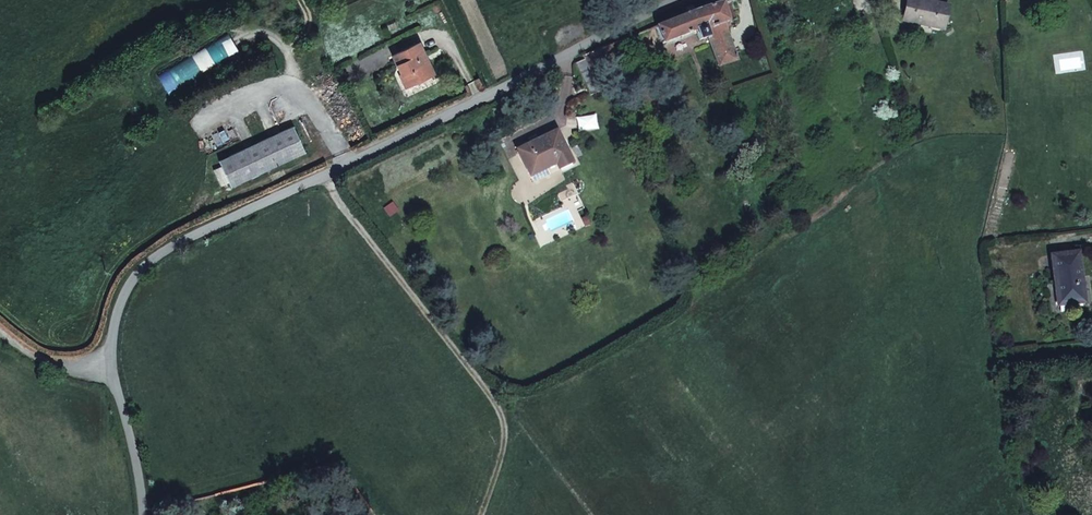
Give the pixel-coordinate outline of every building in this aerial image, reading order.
[(728,21),(729,23),(738,19),(731,0),(729,0),(722,2),(728,21)] [(903,21),(913,23),(914,20),(933,24),(933,27),(943,30),(948,5),(924,0),(907,0),(903,21)] [(723,23),(728,21),(722,2),(718,4),(698,10),(695,12),(688,14),(656,26),(663,43),(696,30),(700,40),(708,37),(705,29),(723,23)] [(708,37),(718,67),(719,66),(736,60),(726,29),(723,23),(705,29),(708,37)] [(419,43),(393,55),(402,75),(405,73),(411,84),(433,74),(428,61),(423,63),(419,55),(424,53),(419,43)] [(596,50),(599,58),(614,51),(611,44),(596,50)] [(423,63),(428,61),(424,53),(419,55),(423,63)] [(590,96),(599,91),(584,58),(575,63),(590,96)] [(405,73),(402,75),(407,86),(411,84),(405,73)] [(305,152),(293,126),(219,160),(231,187),(305,152)] [(531,144),(518,150),(530,174),(546,167),(556,162),(559,167),(572,161),(556,130),(538,139),(538,140),(531,144)] [(546,167),(530,174),(534,182),(550,174),(546,167)] [(1082,283),(1079,283),(1075,252),(1051,255),(1058,305),(1085,301),(1082,283)]
